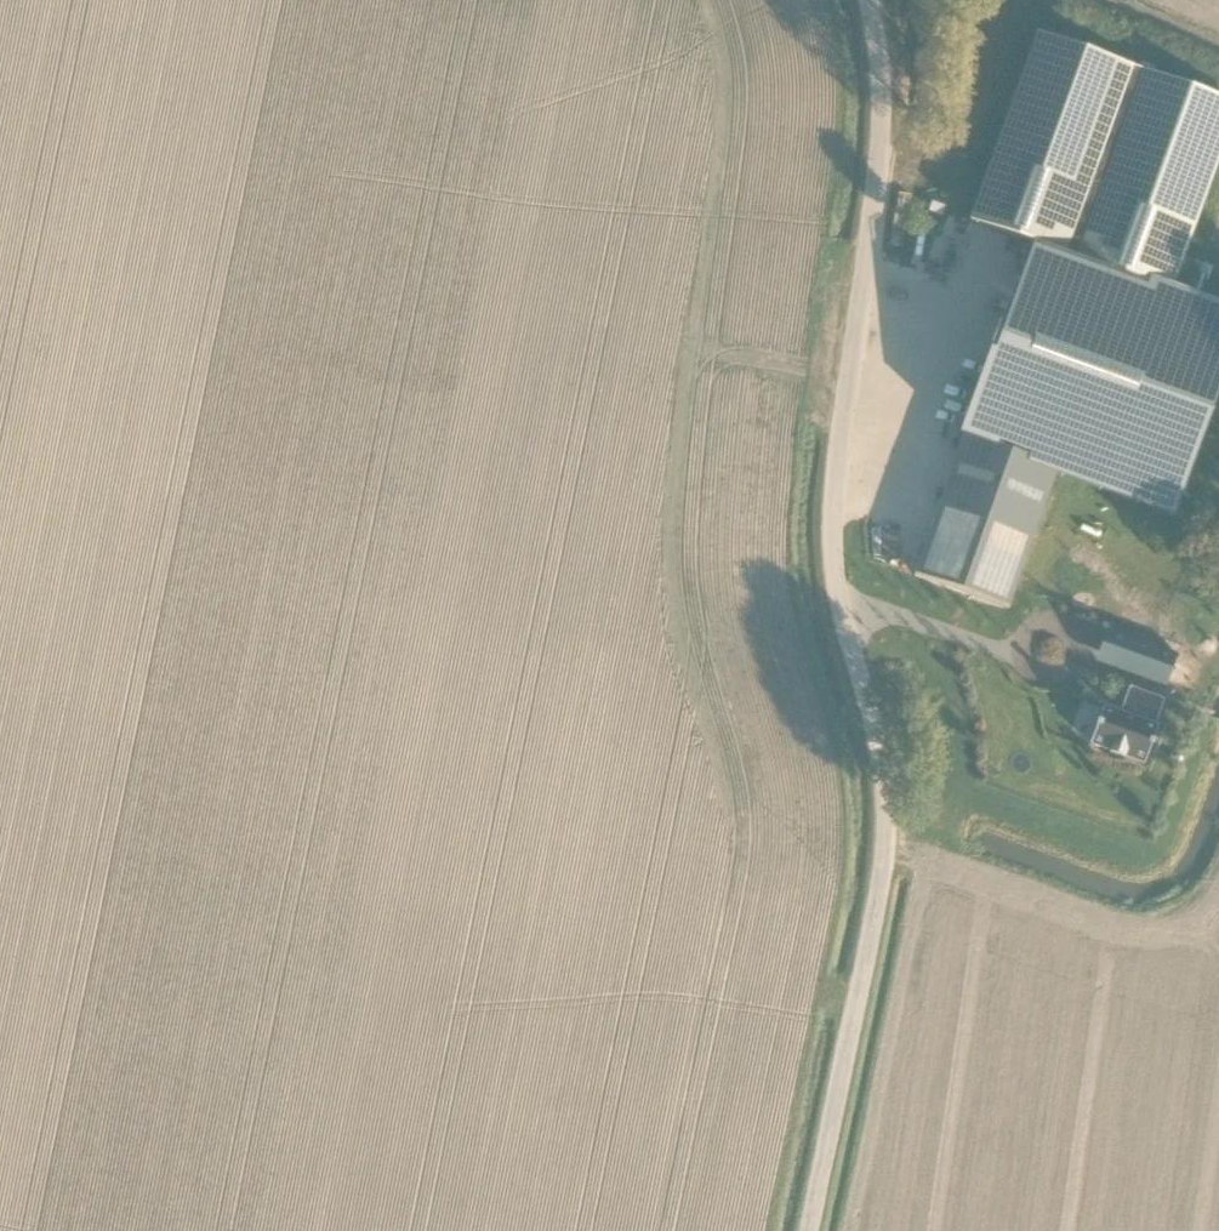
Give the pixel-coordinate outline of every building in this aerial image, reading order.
[(916,575),(1008,607),(1056,470),(1175,513),(1218,390),(1218,315),(1170,297),(1218,161),(1218,98),(1037,33),(969,219),(1033,242),(916,575)] [(1165,686),(1177,654),(1137,639),(1126,671),(1165,686)] [(1103,707),(1090,743),(1110,750),(1109,753),(1124,758),(1125,756),(1145,763),(1158,726),(1154,725),(1164,699),(1129,687),(1123,703),(1127,705),(1124,714),(1103,707)]
